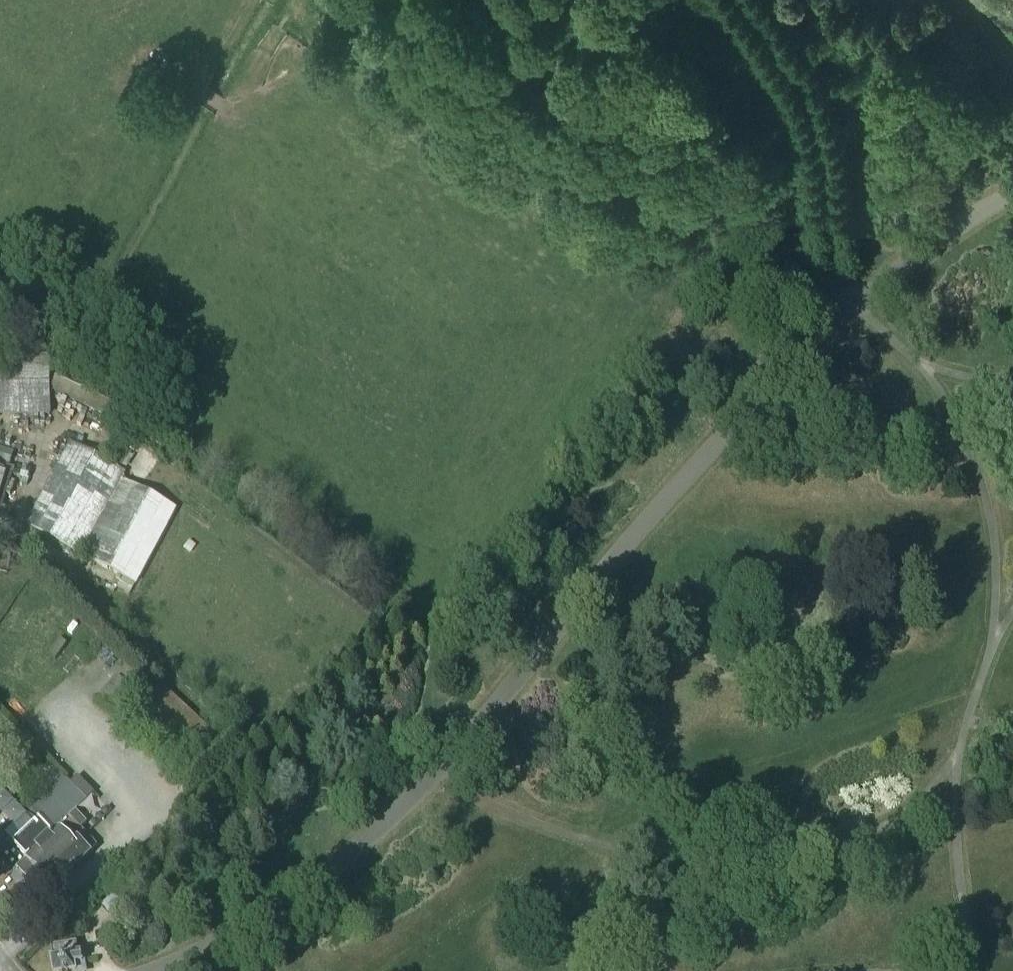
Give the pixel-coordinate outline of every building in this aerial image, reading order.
[(51,417),(50,357),(0,358),(0,418),(51,417)] [(118,425),(128,404),(61,373),(52,393),(118,425)] [(137,587),(178,511),(123,481),(126,474),(69,447),(26,527),(121,579),(134,586),(137,587)] [(7,495),(12,476),(0,472),(0,517),(7,495)] [(121,579),(116,589),(128,596),(134,586),(121,579)] [(152,684),(130,663),(96,699),(121,722),(143,699),(140,697),(152,684)] [(38,820),(13,844),(35,867),(33,869),(44,880),(40,883),(46,888),(49,885),(52,889),(75,867),(77,869),(91,856),(89,854),(96,847),(80,830),(87,824),(76,812),(95,794),(78,777),(70,784),(67,781),(32,813),(38,820)] [(76,944),(51,948),(53,959),(49,959),(51,970),(86,970),(85,965),(83,965),(81,954),(77,954),(76,944)]
